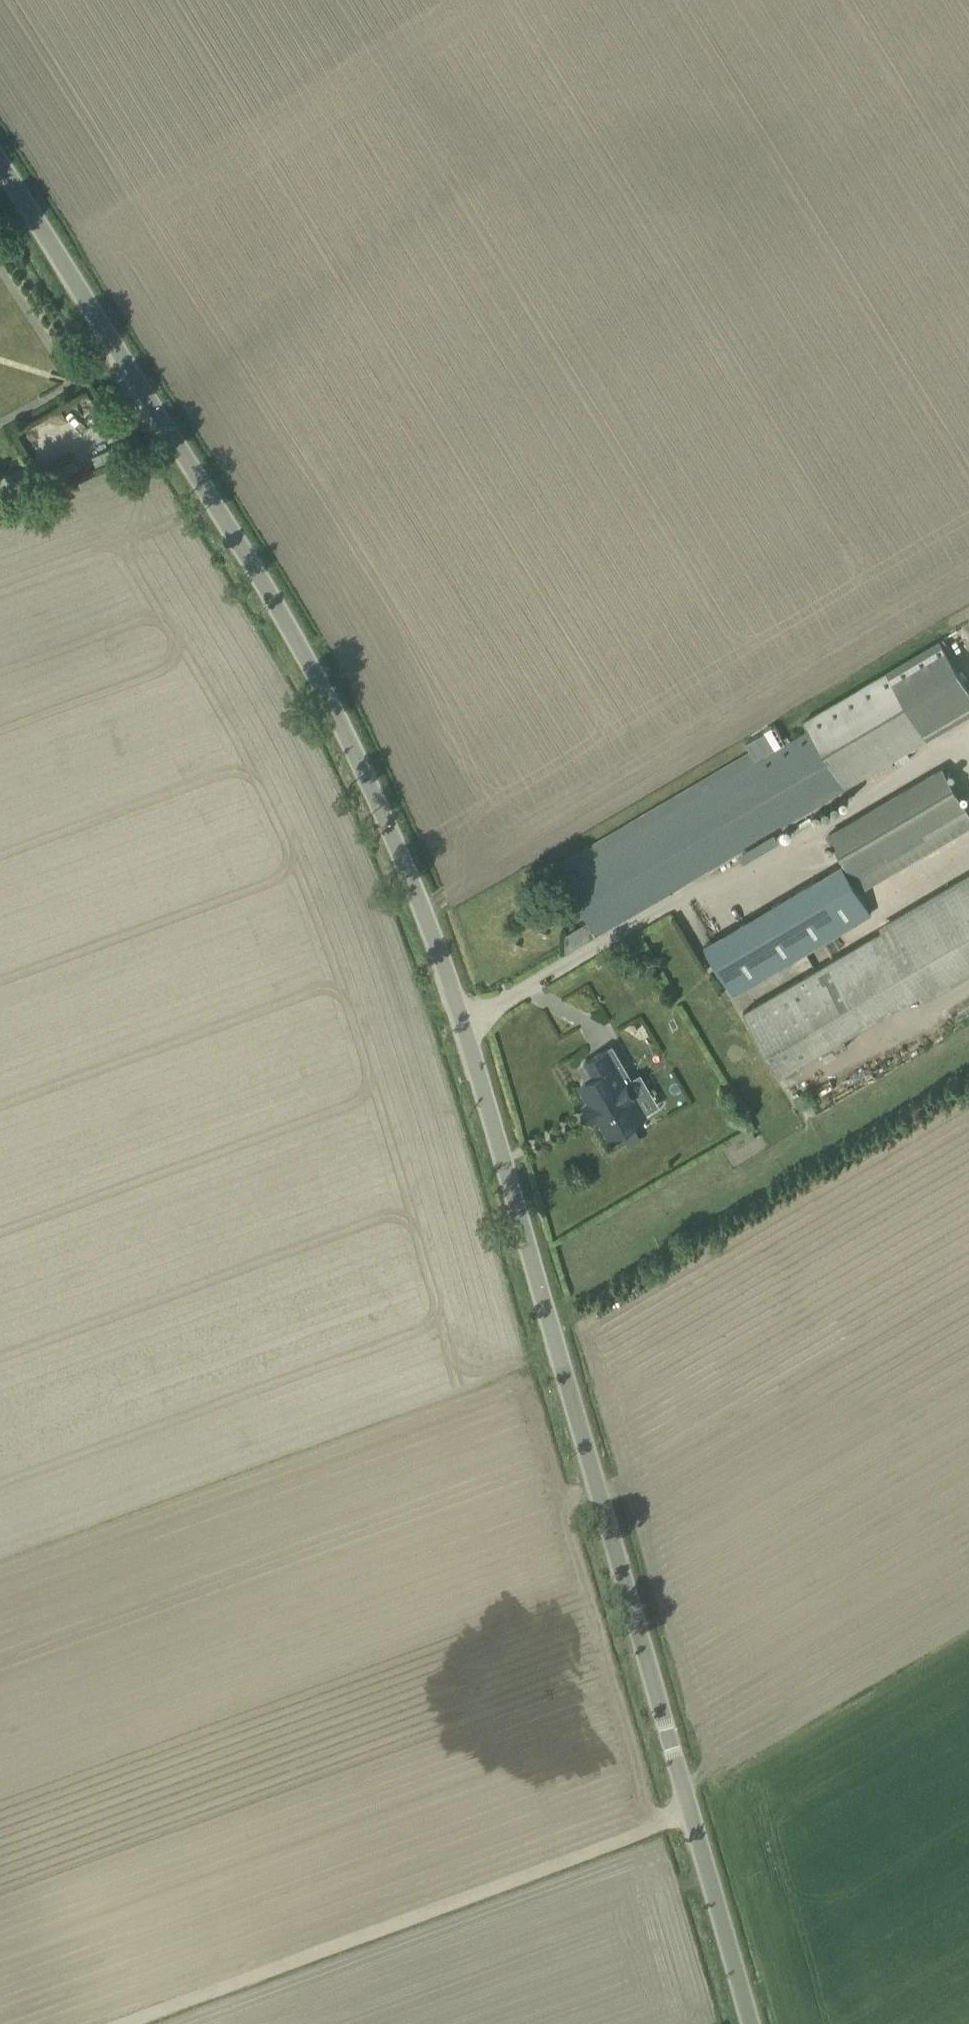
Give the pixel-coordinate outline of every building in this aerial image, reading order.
[(561,874),(596,934),(844,790),(843,788),(926,739),(968,715),(968,690),(940,639),(886,671),(802,722),(807,731),(561,874)] [(941,766),(826,833),(851,876),(861,891),(968,826),(968,814),(941,766)] [(871,913),(842,864),(704,945),(733,994),(871,913)] [(743,1010),(781,1074),(918,992),(923,1000),(968,973),(968,872),(879,925),(881,929),(743,1010)] [(609,1138),(648,1115),(629,1082),(633,1079),(613,1044),(578,1064),(586,1079),(577,1084),(587,1101),(581,1104),(593,1124),(598,1121),(609,1138)]
